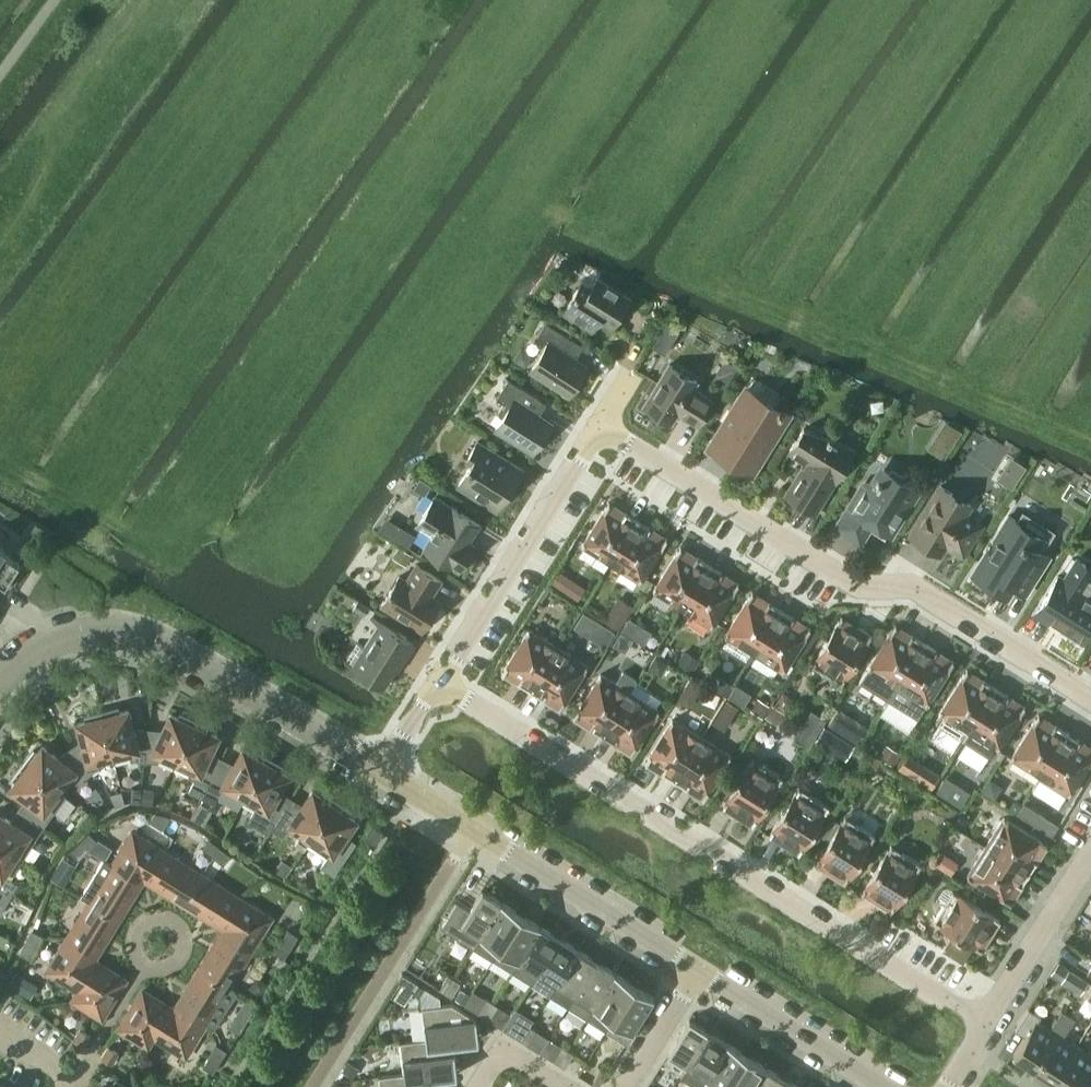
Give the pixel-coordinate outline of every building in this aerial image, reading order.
[(582,277),(561,311),(592,330),(598,320),(610,328),(629,296),(596,275),(591,283),(582,277)] [(661,348),(675,323),(662,315),(647,340),(661,348)] [(546,341),(528,368),(568,394),(586,366),(562,351),(571,338),(545,321),(536,335),(546,341)] [(738,349),(746,354),(755,341),(746,336),(738,349)] [(725,391),(738,369),(724,361),(711,383),(725,391)] [(698,424),(713,400),(693,387),(697,380),(669,363),(643,405),(671,422),(677,412),(698,424)] [(500,416),(494,427),(533,451),(550,423),(535,414),(533,409),(539,399),(507,379),(495,398),(502,402),(498,410),(499,415),(500,416)] [(730,457),(728,460),(748,473),(765,446),(768,448),(790,412),(775,402),(780,395),(765,385),(760,393),(745,383),(722,420),(725,422),(710,445),(730,457)] [(815,512),(854,449),(831,439),(832,437),(828,435),(827,437),(803,427),(789,450),(806,460),(785,493),(815,512)] [(496,509),(522,468),(477,441),(467,458),(472,461),(457,485),(496,509)] [(1025,465),(1011,456),(997,477),(1011,486),(1025,465)] [(867,478),(849,508),(889,533),(918,487),(879,462),(869,478),(867,478)] [(413,488),(424,494),(430,485),(420,478),(413,488)] [(970,504),(967,502),(967,500),(967,499),(967,497),(967,496),(966,494),(965,493),(964,492),(963,491),(962,490),(960,490),(959,490),(957,490),(955,490),(954,491),(952,492),(952,493),(940,485),(909,535),(939,554),(946,543),(963,554),(981,524),(965,513),(970,504)] [(430,534),(422,548),(458,570),(475,543),(469,539),(479,523),(433,494),(414,524),(430,534)] [(579,545),(610,564),(637,519),(624,511),(622,515),(605,504),(579,545)] [(1045,537),(1008,514),(992,539),(995,541),(989,551),(986,550),(970,574),(1006,596),(1013,585),(1025,593),(1049,555),(1038,548),(1045,537)] [(637,519),(610,564),(638,582),(664,542),(647,531),(650,527),(637,519)] [(407,547),(415,534),(401,526),(393,539),(407,547)] [(405,564),(412,553),(398,545),(392,556),(405,564)] [(677,549),(651,590),(681,609),(709,565),(709,564),(696,556),(693,560),(677,549)] [(9,587),(22,568),(17,565),(19,562),(0,550),(0,581),(9,587)] [(1090,628),(1090,582),(1087,580),(1090,574),(1090,566),(1076,557),(1063,577),(1058,574),(1034,613),(1049,622),(1050,621),(1083,641),(1090,628)] [(430,595),(440,578),(417,563),(406,580),(399,575),(381,603),(422,628),(439,600),(430,595)] [(709,565),(681,609),(710,627),(713,622),(735,587),(719,576),(721,572),(709,564),(709,565)] [(559,570),(551,582),(557,585),(565,574),(559,570)] [(748,595),(718,644),(747,663),(753,654),(780,609),(770,603),(768,601),(765,605),(750,596),(748,595)] [(605,617),(620,627),(633,605),(618,596),(605,617)] [(357,599),(352,607),(365,614),(369,607),(357,599)] [(780,609),(753,654),(781,672),(785,667),(807,632),(791,622),(793,617),(780,609)] [(594,618),(582,611),(573,627),(585,633),(594,618)] [(621,629),(632,636),(640,623),(629,616),(621,629)] [(402,660),(413,643),(373,617),(372,618),(380,623),(365,646),(358,642),(345,662),(382,685),(399,658),(402,660)] [(872,633),(858,625),(855,629),(838,618),(813,658),(814,659),(811,664),(841,682),(844,677),(844,678),(872,633)] [(528,627),(503,667),(519,678),(517,682),(530,690),(558,645),(528,627)] [(892,627),(866,668),(859,681),(888,699),(924,642),(911,634),(908,638),(892,627)] [(632,639),(620,631),(612,644),(625,652),(632,639)] [(924,642),(888,699),(917,718),(924,705),(950,665),(933,654),(936,650),(924,642)] [(558,645),(530,690),(542,698),(545,694),(561,704),(587,664),(558,645)] [(683,650),(674,664),(689,674),(698,660),(683,650)] [(648,667),(660,674),(668,662),(655,654),(648,667)] [(600,672),(575,712),(576,713),(591,723),(588,727),(602,735),(635,682),(637,679),(634,678),(622,670),(615,681),(600,672)] [(963,672),(937,713),(940,715),(935,722),(938,723),(937,725),(959,739),(960,737),(963,738),(967,732),(995,687),(982,679),(980,683),(963,672)] [(691,676),(686,683),(699,692),(703,684),(691,676)] [(726,695),(733,685),(720,677),(714,687),(726,695)] [(635,682),(602,735),(614,743),(616,739),(632,749),(633,749),(659,709),(656,707),(661,698),(635,682)] [(995,687),(967,732),(963,738),(963,739),(991,757),(1022,710),(1005,699),(1008,695),(995,687)] [(782,691),(774,704),(785,710),(793,698),(782,691)] [(762,716),(769,705),(757,697),(749,708),(762,716)] [(726,699),(717,714),(729,722),(739,707),(726,699)] [(764,715),(777,723),(784,712),(771,704),(764,715)] [(102,709),(113,756),(129,752),(130,758),(144,760),(147,732),(133,731),(127,708),(120,710),(119,705),(102,709)] [(837,706),(827,722),(856,741),(866,724),(837,706)] [(82,743),(72,751),(87,774),(98,766),(97,760),(113,756),(102,709),(83,714),(84,719),(77,721),(82,743)] [(147,732),(144,760),(157,761),(160,756),(175,762),(195,719),(179,711),(177,716),(170,712),(161,733),(147,732)] [(672,717),(646,757),(663,768),(660,772),(673,780),(702,735),(672,717)] [(1009,758),(1039,777),(1067,732),(1054,724),(1051,728),(1035,717),(1009,758)] [(195,719),(175,762),(190,769),(187,774),(194,778),(188,790),(201,797),(220,761),(207,754),(217,734),(209,731),(212,726),(195,719)] [(815,739),(835,752),(844,738),(824,725),(815,739)] [(1039,777),(1068,795),(1090,759),(1090,753),(1077,744),(1079,740),(1067,732),(1039,777)] [(702,735),(673,780),(686,788),(688,784),(705,794),(731,753),(702,735)] [(878,755),(895,766),(903,754),(886,743),(878,755)] [(22,762),(61,791),(71,778),(75,782),(87,774),(72,751),(60,759),(42,744),(37,750),(33,747),(22,762)] [(220,761),(201,797),(213,802),(217,796),(237,808),(244,798),(268,756),(252,747),(249,751),(242,747),(231,767),(220,761)] [(907,753),(898,767),(931,788),(940,773),(907,753)] [(865,766),(873,770),(879,760),(870,755),(865,766)] [(274,823),(288,800),(276,793),(288,773),(280,769),(283,765),(268,756),(244,798),(256,805),(247,822),(267,834),(274,823)] [(752,757),(721,806),(735,814),(737,810),(754,821),(782,777),(752,757)] [(29,799),(21,810),(43,826),(55,808),(65,794),(61,791),(22,762),(11,777),(15,780),(10,786),(29,799)] [(945,775),(935,790),(948,798),(957,783),(945,775)] [(798,786),(767,834),(781,844),(784,840),(800,850),(829,806),(798,786)] [(87,795),(99,812),(108,806),(96,788),(87,795)] [(132,788),(130,802),(139,802),(140,789),(132,788)] [(140,803),(151,804),(153,790),(142,789),(140,803)] [(288,800),(274,823),(286,831),(289,826),(309,839),(336,800),(321,789),(318,793),(312,789),(299,807),(288,800)] [(336,800),(309,839),(328,853),(321,864),(332,873),(353,844),(342,837),(355,818),(348,814),(351,810),(336,800)] [(200,802),(191,818),(199,822),(203,825),(212,809),(200,802)] [(953,822),(959,812),(947,804),(941,814),(953,822)] [(1026,818),(1028,814),(1027,807),(1025,805),(1019,813),(1026,818)] [(17,854),(22,858),(30,844),(43,826),(21,810),(13,822),(0,814),(0,844),(17,854)] [(158,814),(149,829),(160,835),(169,820),(158,814)] [(970,821),(959,814),(954,823),(965,830),(970,821)] [(875,835),(844,815),(813,863),(827,873),(830,868),(846,879),(875,835)] [(1002,816),(984,845),(1028,873),(1035,861),(1031,858),(1042,841),(1002,816)] [(364,836),(375,842),(382,831),(371,824),(364,836)] [(88,831),(79,840),(88,849),(97,839),(88,831)] [(133,832),(113,864),(140,882),(143,877),(148,880),(165,852),(133,832)] [(202,847),(213,856),(220,846),(209,838),(202,847)] [(79,840),(70,850),(78,858),(88,849),(79,840)] [(10,895),(16,883),(4,875),(17,854),(0,844),(0,889),(10,895)] [(921,864),(890,844),(859,892),(873,902),(876,897),(892,908),(921,864)] [(984,845),(965,875),(1005,900),(1016,883),(1020,885),(1028,873),(984,845)] [(220,846),(213,856),(223,864),(231,853),(220,846)] [(951,873),(959,861),(940,849),(932,862),(951,873)] [(165,852),(148,880),(184,902),(202,875),(165,852)] [(81,895),(90,901),(118,918),(140,882),(113,864),(103,858),(81,895)] [(922,873),(934,880),(941,868),(930,861),(922,873)] [(202,875),(184,902),(221,925),(238,897),(202,875)] [(944,902),(933,920),(937,923),(952,932),(942,947),(962,960),(972,944),(976,947),(987,930),(991,933),(999,919),(956,892),(947,887),(942,888),(938,894),(939,899),(944,902)] [(10,895),(0,889),(0,912),(10,895)] [(440,926),(454,935),(473,947),(502,901),(482,889),(469,910),(456,901),(440,926)] [(238,897),(221,925),(225,927),(222,932),(250,949),(270,917),(238,897)] [(90,901),(68,937),(96,954),(118,918),(90,901)] [(502,901),(473,947),(492,959),(496,952),(521,913),(502,901)] [(496,952),(492,959),(511,971),(539,925),(521,913),(496,952)] [(539,925),(511,971),(530,983),(558,937),(539,925)] [(287,928),(280,939),(290,945),(297,934),(287,928)] [(31,929),(26,941),(36,946),(42,934),(31,929)] [(222,932),(200,968),(228,986),(250,949),(222,932)] [(48,970),(80,989),(80,990),(97,961),(93,959),(96,954),(68,937),(48,970)] [(558,937),(530,983),(548,995),(575,952),(577,948),(558,937)] [(273,950),(283,956),(290,945),(280,939),(273,950)] [(26,941),(20,953),(30,958),(36,946),(26,941)] [(575,952),(548,995),(567,1006),(596,960),(577,948),(575,952)] [(596,960),(567,1006),(586,1018),(615,972),(596,960)] [(80,990),(80,989),(73,999),(101,1016),(125,978),(97,961),(80,990)] [(200,968),(177,1005),(205,1022),(228,986),(200,968)] [(1080,992),(1087,981),(1068,968),(1062,979),(1080,992)] [(14,969),(7,983),(20,990),(24,983),(21,973),(14,969)] [(615,972),(586,1018),(605,1030),(634,984),(615,972)] [(411,987),(414,981),(401,973),(398,979),(411,987)] [(447,974),(438,988),(445,992),(454,978),(447,974)] [(454,978),(445,992),(451,995),(459,982),(454,978)] [(634,984),(605,1030),(624,1042),(653,996),(634,984)] [(143,990),(119,1027),(147,1044),(153,1035),(153,1034),(170,1007),(143,990)] [(485,997),(476,1011),(483,1016),(492,1002),(485,997)] [(492,1002),(483,1016),(488,1019),(497,1005),(492,1002)] [(423,1024),(425,1039),(426,1038),(428,1057),(454,1054),(452,1042),(478,1039),(475,1019),(451,1003),(421,1007),(423,1024)] [(1061,1009),(1056,1016),(1069,1025),(1074,1018),(1079,1009),(1073,1004),(1067,1014),(1061,1009)] [(153,1034),(153,1035),(185,1054),(205,1022),(177,1005),(174,1009),(170,1007),(153,1034)] [(1012,1054),(1033,1067),(1058,1028),(1052,1023),(1050,1027),(1036,1018),(1038,1014),(1027,1008),(1015,1029),(1024,1035),(1012,1054)] [(1058,1028),(1033,1067),(1053,1080),(1076,1044),(1063,1035),(1069,1025),(1056,1016),(1052,1023),(1058,1028)] [(688,1018),(667,1053),(686,1065),(709,1031),(688,1018)] [(523,1021),(514,1035),(521,1039),(529,1026),(523,1021)] [(529,1026),(521,1039),(526,1042),(535,1029),(529,1026)] [(80,1028),(73,1038),(82,1044),(89,1034),(80,1028)] [(709,1031),(686,1065),(706,1077),(728,1042),(709,1031)] [(403,1073),(405,1072),(406,1086),(432,1086),(431,1077),(456,1074),(454,1054),(428,1057),(426,1038),(425,1039),(400,1042),(403,1073)] [(706,1077),(699,1086),(726,1086),(746,1054),(728,1042),(706,1077)] [(216,1043),(209,1054),(218,1060),(226,1049),(216,1043)] [(1053,1080),(1063,1086),(1077,1086),(1090,1064),(1090,1050),(1089,1052),(1076,1044),(1053,1080)] [(110,1062),(117,1051),(108,1045),(101,1056),(110,1062)] [(561,1045),(552,1058),(558,1063),(567,1049),(561,1045)] [(567,1049),(558,1063),(564,1066),(572,1053),(567,1049)] [(202,1065),(212,1071),(218,1060),(209,1054),(202,1065)] [(726,1086),(752,1086),(765,1066),(746,1054),(726,1086)] [(335,1079),(337,1080),(350,1077),(352,1078),(359,1067),(347,1059),(335,1079)] [(1077,1086),(1090,1086),(1090,1064),(1077,1086)] [(752,1086),(779,1086),(784,1078),(765,1066),(752,1086)] [(599,1070),(591,1083),(597,1086),(605,1073),(599,1070)] [(379,1086),(406,1086),(405,1072),(403,1073),(378,1076),(379,1086)] [(116,1078),(110,1086),(130,1086),(116,1078)] [(779,1086),(799,1086),(784,1078),(779,1086)]
